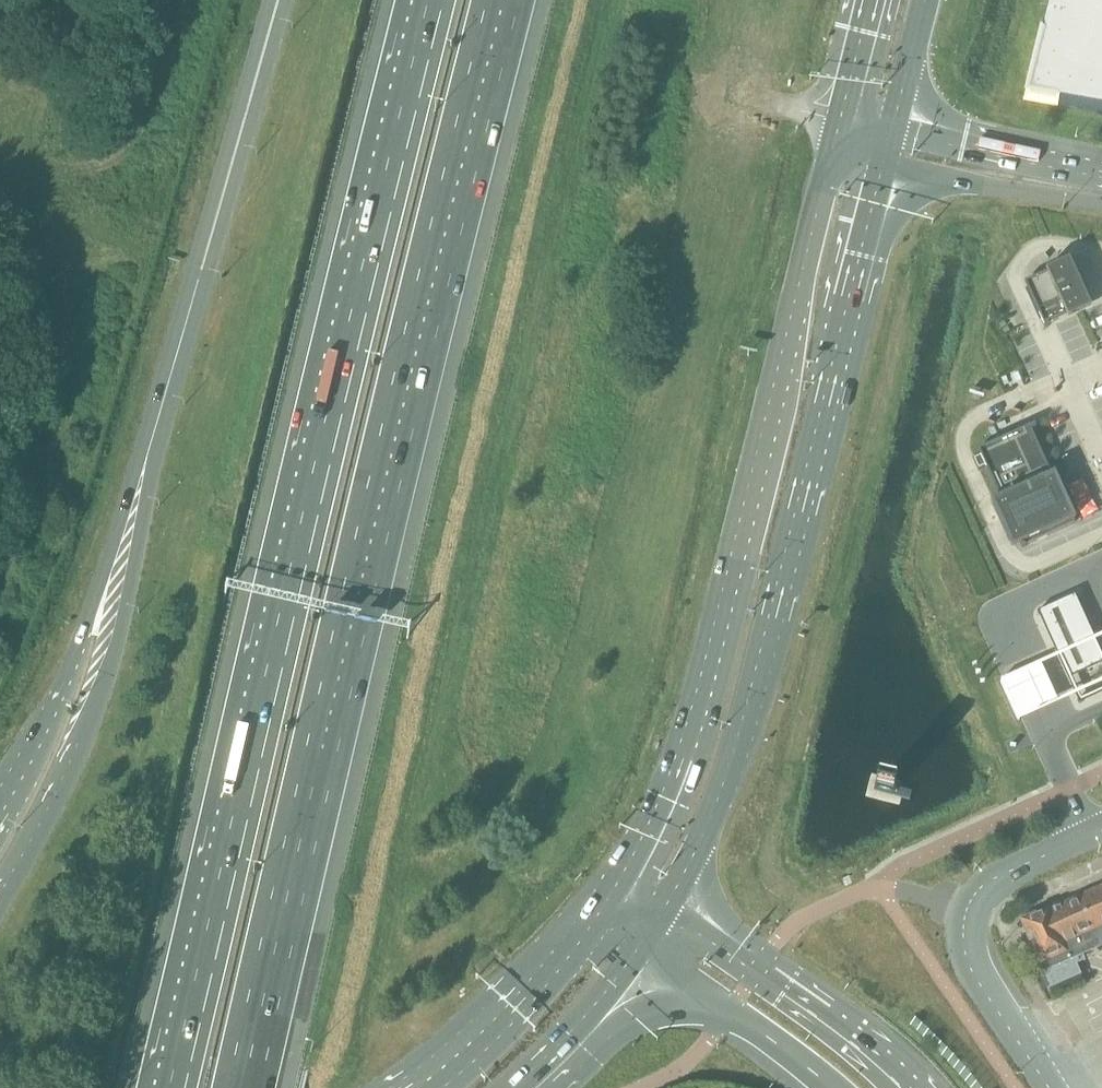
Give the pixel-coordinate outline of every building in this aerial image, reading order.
[(1041,34),(1040,34),(1023,100),(1058,106),(1059,104),(1101,112),(1101,0),(1050,0),(1041,34)] [(1033,287),(1028,290),(1042,320),(1042,321),(1045,329),(1049,327),(1048,325),(1072,314),(1071,314),(1089,306),(1071,266),(1075,264),(1073,261),(1030,280),(1033,287)] [(981,456),(974,459),(979,469),(985,466),(1001,502),(995,505),(1003,522),(1009,519),(1022,549),(1026,547),(1026,546),(1074,524),(1062,498),(1063,498),(1032,430),(1036,429),(1034,425),(995,442),(978,450),(981,456)] [(1048,621),(1046,621),(1074,683),(1085,678),(1056,615),(1047,619),(1048,621)] [(1000,683),(1019,725),(1060,706),(1040,664),(1000,683)] [(912,791),(876,782),(874,790),(910,799),(912,791)]
